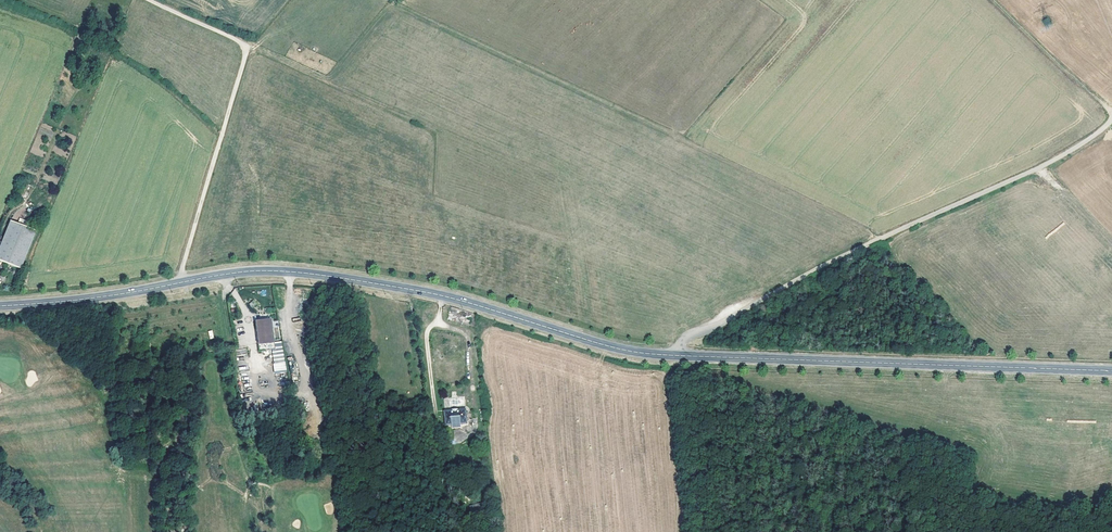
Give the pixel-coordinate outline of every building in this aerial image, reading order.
[(10,222),(0,247),(0,259),(21,268),(35,232),(10,222)] [(451,307),(448,323),(457,325),(458,317),(461,317),(461,315),(466,317),(467,312),(451,307)] [(269,319),(255,321),(258,344),(272,343),(269,319)] [(272,343),(258,344),(259,351),(273,349),(272,343)] [(239,353),(232,354),(239,388),(246,387),(239,353)] [(453,412),(445,412),(446,426),(452,425),(452,428),(461,427),(461,424),(467,424),(466,411),(458,411),(458,410),(452,411),(453,412)] [(470,504),(470,513),(481,512),(480,503),(470,504)]
